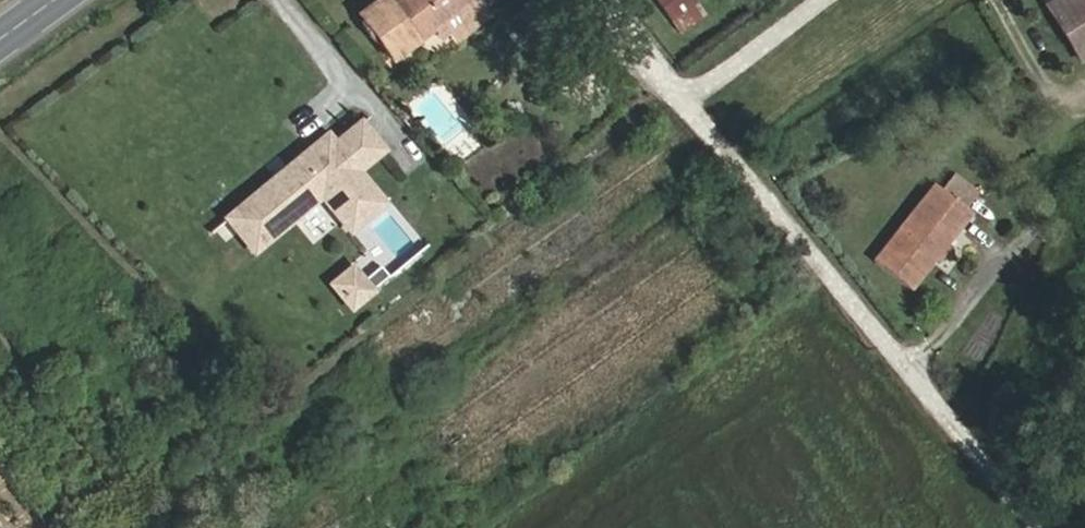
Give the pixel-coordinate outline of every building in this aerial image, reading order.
[(382,0),(368,0),(352,12),(389,60),(429,30),(468,0),(386,0),(384,2),(382,0)] [(452,42),(489,14),(477,0),(468,0),(429,30),(434,38),(445,31),(452,42)] [(687,0),(645,0),(660,21),(688,2),(687,0)] [(1044,9),(1055,27),(1079,12),(1072,0),(1058,0),(1044,9)] [(1079,12),(1055,27),(1076,61),(1084,55),(1084,0),(1072,0),(1079,12)] [(660,21),(671,33),(697,15),(688,2),(660,21)] [(406,224),(379,192),(404,171),(382,144),(358,165),(323,194),(316,185),(251,240),(278,272),(344,216),(374,251),(406,224)] [(323,194),(358,165),(351,156),(316,185),(323,194)] [(965,219),(933,193),(878,260),(909,287),(965,219)] [(326,280),(351,309),(376,288),(351,259),(326,280)]
